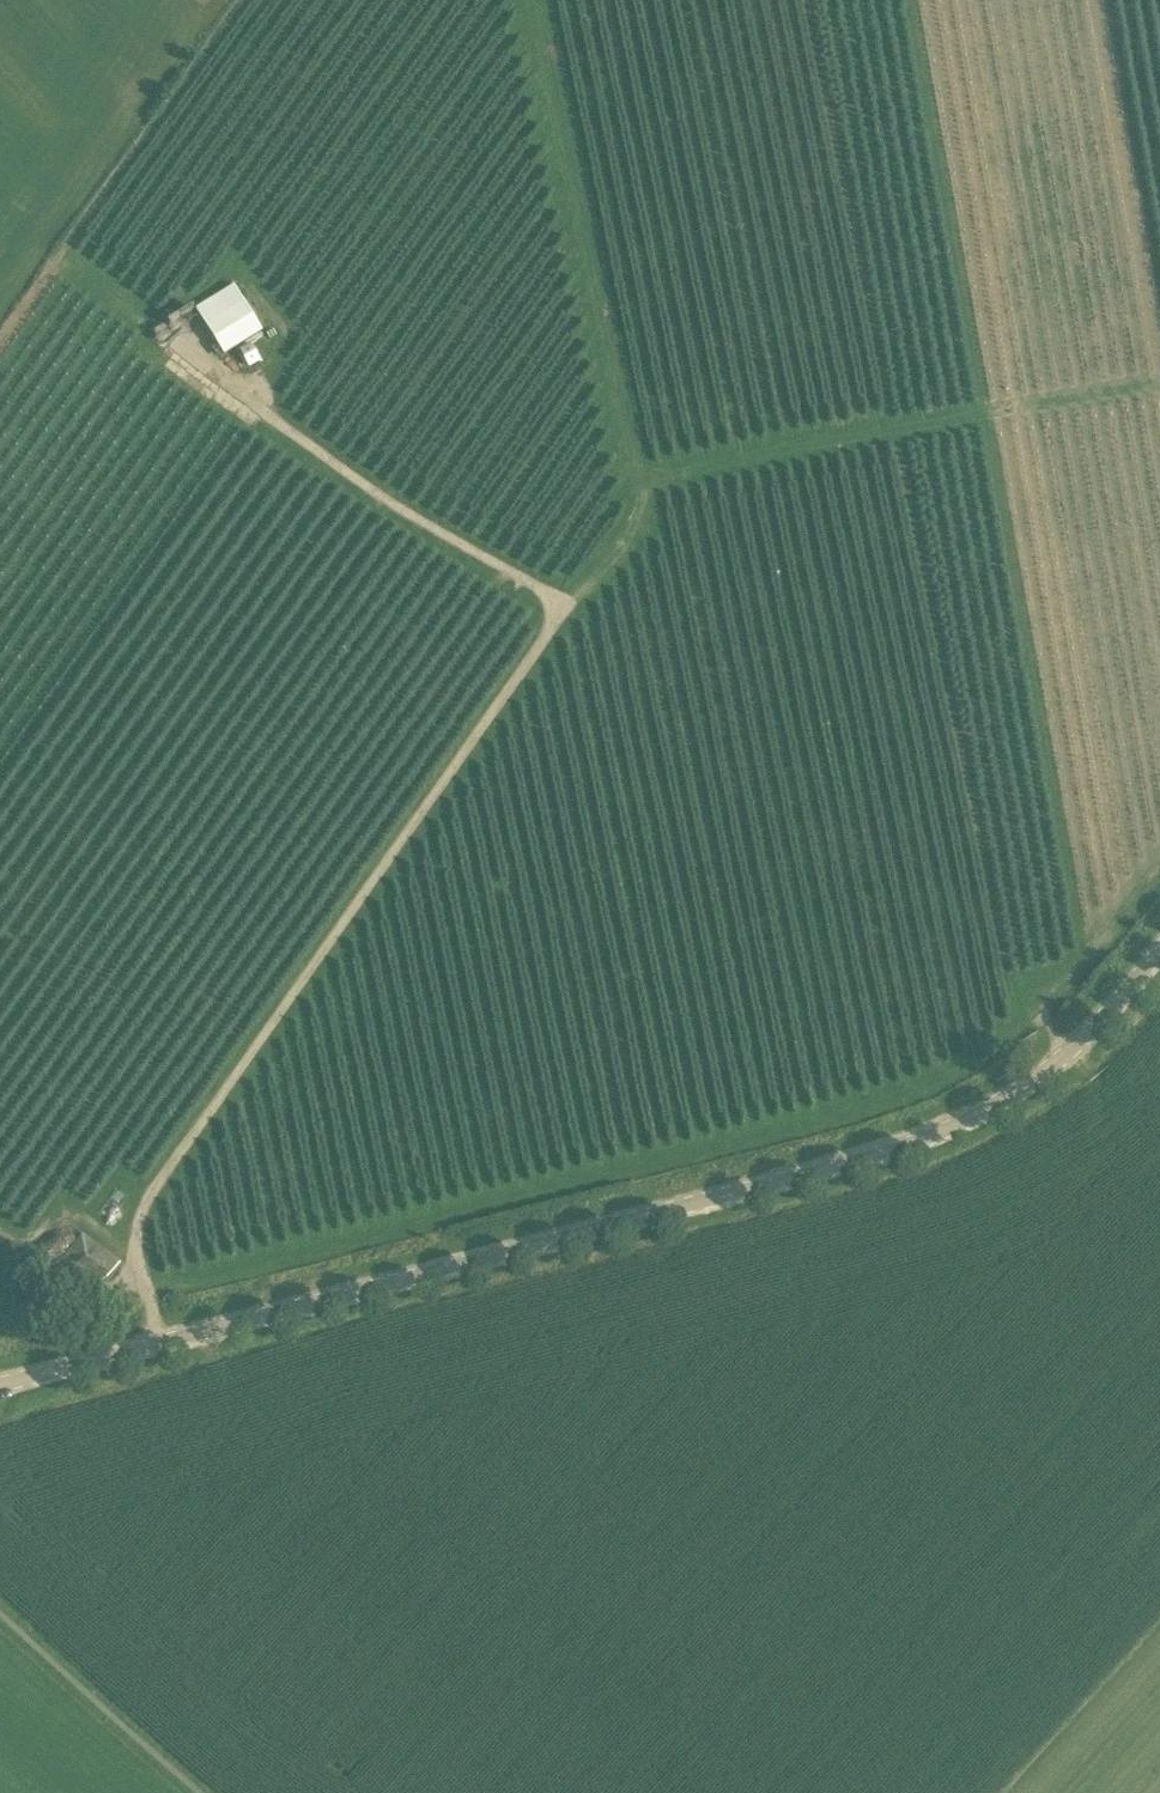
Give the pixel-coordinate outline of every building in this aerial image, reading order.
[(224,355),(262,332),(234,283),(195,306),(224,355)] [(240,350),(249,367),(260,362),(251,344),(240,350)] [(82,1233),(44,1284),(81,1313),(120,1263),(82,1233)]
